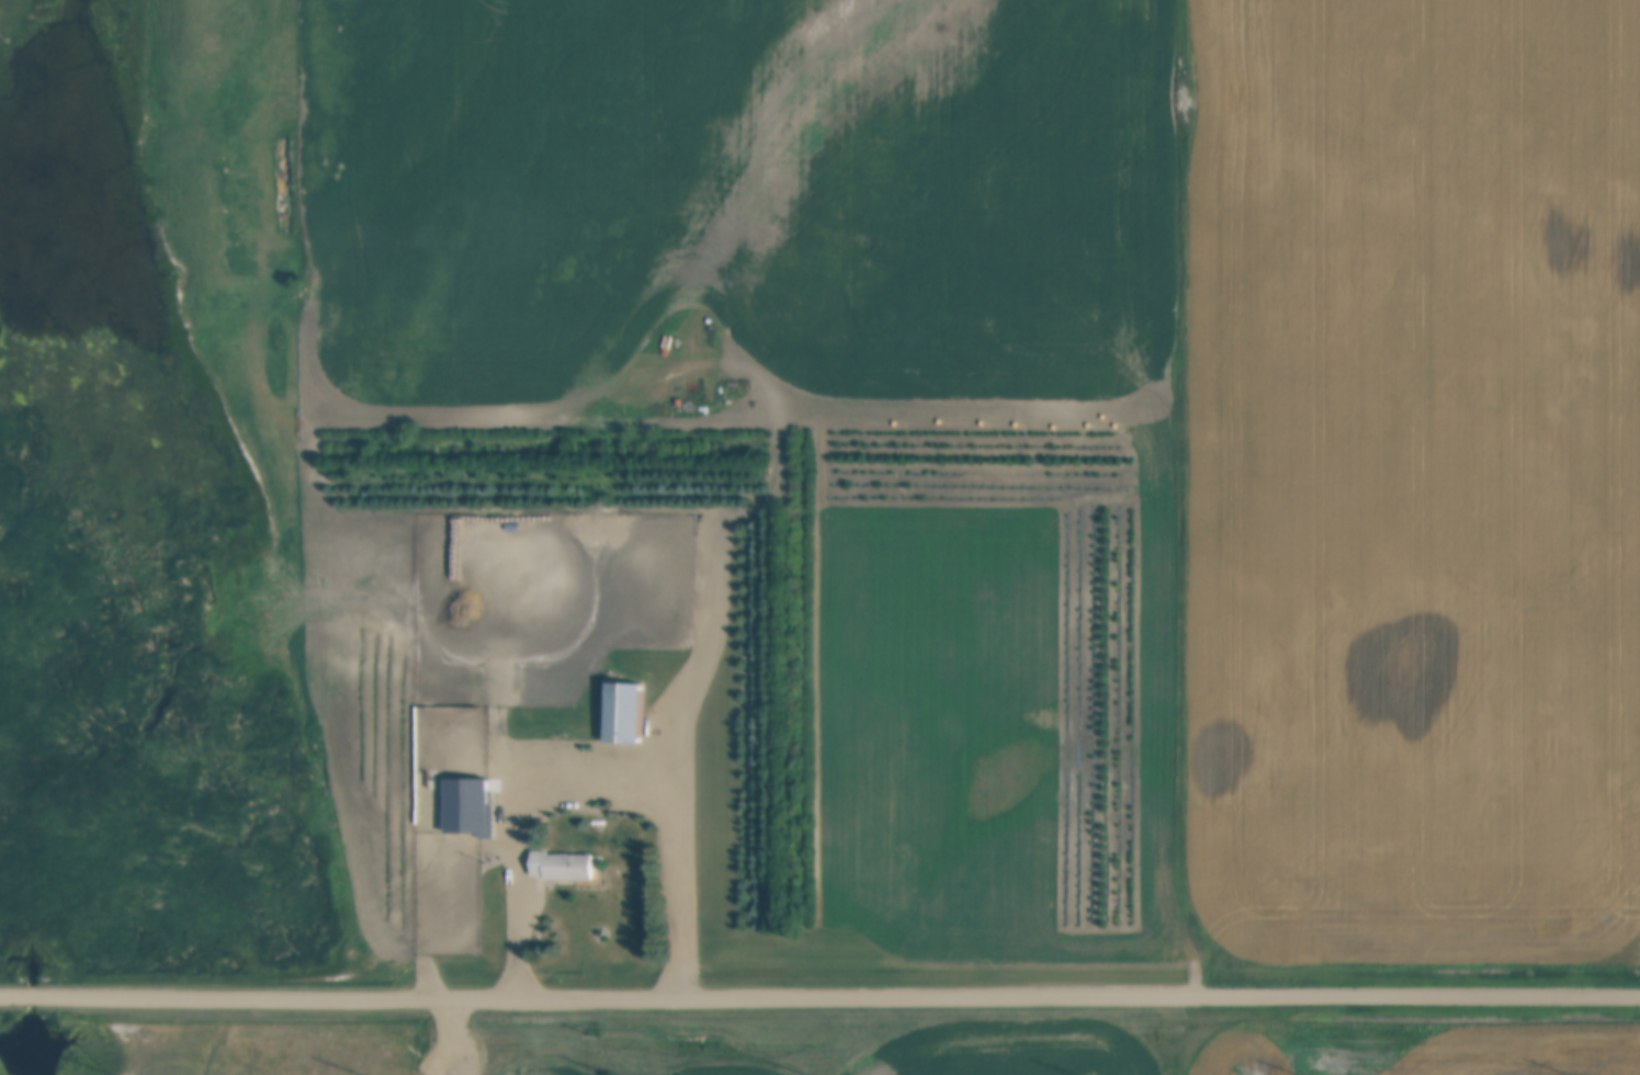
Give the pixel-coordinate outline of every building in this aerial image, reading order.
[(606,678),(647,681),(643,743),(600,739),(606,678)] [(414,774),(414,810),(466,811),(466,774),(414,774)] [(592,881),(593,854),(527,853),(527,879),(592,881)]
